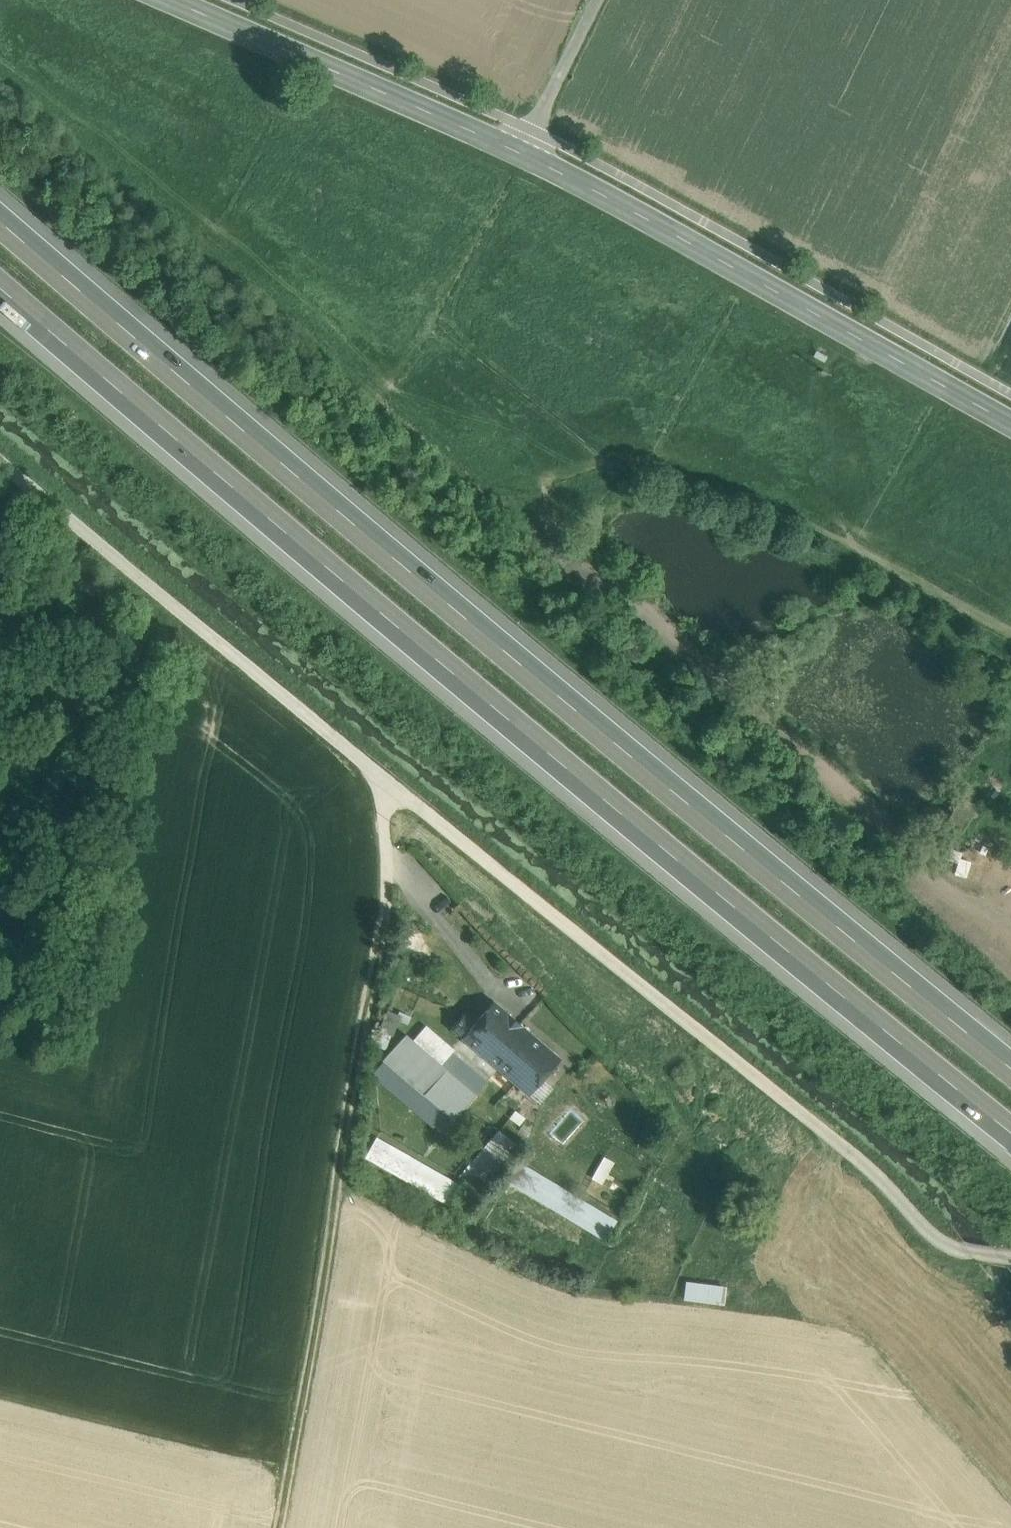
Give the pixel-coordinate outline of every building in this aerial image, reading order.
[(971,819),(954,809),(945,824),(961,834),(971,819)] [(531,1033),(494,1001),(476,1021),(462,1037),(499,1069),(531,1033)] [(466,1013),(452,1029),(462,1037),(476,1021),(466,1013)] [(375,1016),(371,1038),(388,1042),(394,1022),(375,1016)] [(531,1033),(499,1069),(529,1095),(560,1058),(531,1033)] [(448,1069),(406,1034),(383,1059),(425,1094),(448,1069)] [(425,1094),(383,1059),(363,1079),(439,1139),(477,1093),(448,1069),(425,1094)] [(525,1118),(516,1111),(511,1117),(520,1124),(525,1118)] [(505,1137),(464,1185),(483,1201),(524,1153),(505,1137)] [(374,1151),(364,1170),(450,1216),(460,1196),(374,1151)] [(604,1182),(615,1160),(605,1154),(594,1176),(604,1182)] [(541,1173),(529,1195),(607,1239),(620,1217),(541,1173)] [(727,1300),(728,1281),(688,1280),(687,1299),(727,1300)]
